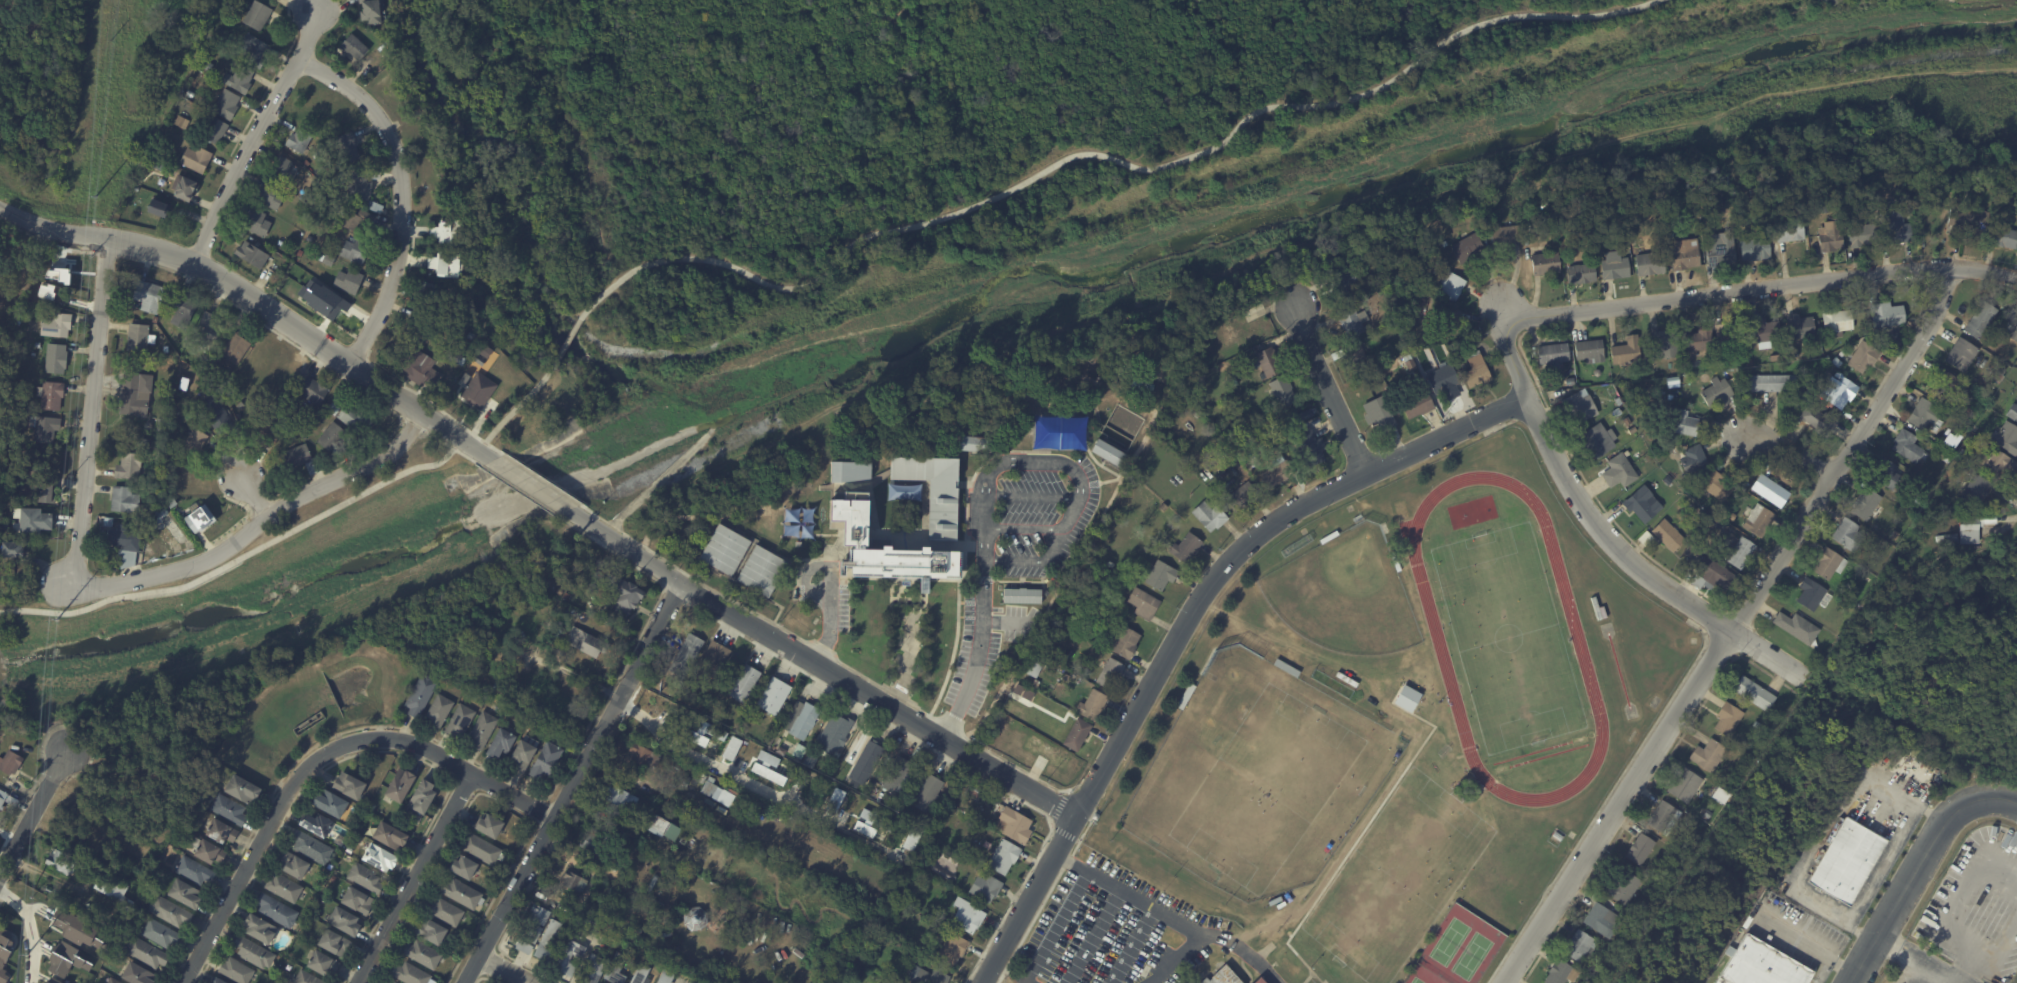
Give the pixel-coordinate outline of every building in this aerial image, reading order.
[(274,11),(262,32),(244,22),(251,10),(250,9),(253,5),(257,0),(275,11),(274,11)] [(359,3),(359,0),(372,0),(382,0),(384,16),(380,16),(381,24),(367,25),(366,20),(364,20),(364,17),(363,11),(366,11),(365,1),(363,2),(363,3),(359,3)] [(271,46),(264,58),(268,60),(263,70),(245,60),(249,53),(241,48),(250,32),(272,45),(271,46)] [(368,51),(360,60),(350,51),(349,53),(341,46),(353,32),(358,36),(361,32),(365,36),(362,40),(371,48),(368,51)] [(384,55),(391,49),(395,55),(388,60),(384,55)] [(257,73),(251,82),(255,84),(248,95),(223,81),(228,72),(236,76),(243,63),(258,71),(257,73)] [(242,98),(238,105),(242,108),(234,122),(214,110),(228,87),(243,97),(242,98)] [(181,115),(192,121),(187,130),(176,124),(181,115)] [(231,127),(221,146),(204,137),(215,117),(231,126),(231,127)] [(420,122),(428,119),(432,129),(424,132),(420,122)] [(304,155),(288,145),(295,134),(297,135),(300,129),(314,137),(304,155)] [(355,132),(361,145),(358,146),(363,158),(345,166),(334,140),(355,131),(355,132)] [(426,137),(435,136),(437,147),(428,148),(426,137)] [(215,155),(205,175),(182,163),(190,148),(198,152),(201,146),(215,154),(215,155)] [(1555,156),(1567,153),(1569,158),(1557,161),(1555,156)] [(275,167),(282,155),(296,162),(293,167),(301,171),(295,183),(273,171),(275,167)] [(1527,165),(1539,161),(1541,165),(1529,170),(1527,165)] [(383,173),(383,179),(376,179),(375,197),(372,196),(372,200),(386,206),(384,214),(369,207),(372,201),(352,200),(352,192),(351,192),(352,183),(354,183),(355,172),(374,173),(374,172),(383,172),(383,173)] [(196,196),(194,202),(178,195),(179,192),(178,191),(182,182),(184,183),(187,176),(201,183),(200,184),(201,185),(196,196)] [(260,198),(268,181),(282,187),(280,192),(287,196),(280,211),(259,201),(260,198)] [(1909,199),(1910,202),(1898,204),(1897,194),(1908,193),(1909,199)] [(170,210),(167,218),(149,211),(154,199),(169,204),(167,209),(170,210)] [(1814,202),(1827,200),(1829,212),(1816,213),(1814,202)] [(1962,229),(1960,229),(1961,226),(1947,224),(1951,205),(1989,212),(1986,230),(1979,229),(1978,234),(1965,232),(1965,230),(1962,229)] [(246,229),(255,208),(270,214),(267,220),(274,223),(267,238),(246,229)] [(380,228),(375,239),(339,222),(346,208),(360,215),(363,209),(378,216),(375,222),(381,225),(380,228)] [(1719,208),(1720,219),(1708,219),(1707,208),(1719,208)] [(1906,223),(1911,223),(1913,241),(1888,244),(1885,211),(1902,210),(1903,224),(1906,223)] [(1785,242),(1773,243),(1772,233),(1776,233),(1775,221),(1803,219),(1804,240),(1785,242)] [(1829,252),(1821,253),(1818,235),(1825,234),(1823,222),(1840,219),(1844,248),(1835,249),(1835,251),(1829,252)] [(444,225),(450,224),(450,228),(455,227),(456,236),(445,237),(444,225)] [(1861,247),(1851,248),(1851,246),(1850,246),(1847,227),(1875,224),(1877,243),(1863,244),(1864,246),(1861,247)] [(1520,242),(1513,243),(1514,245),(1492,248),(1489,229),(1518,225),(1520,242)] [(1993,226),(2016,231),(2016,246),(2016,250),(2002,246),(1989,243),(1993,226)] [(1482,245),(1483,247),(1477,250),(1478,252),(1472,256),(1473,258),(1460,265),(1449,246),(1475,232),(1482,245)] [(1714,266),(1707,267),(1705,246),(1708,246),(1707,234),(1731,232),(1735,264),(1714,266)] [(1749,261),(1749,259),(1742,260),(1739,242),(1768,237),(1771,257),(1765,258),(1766,259),(1749,261)] [(371,244),(363,265),(340,256),(347,240),(355,243),(357,238),(371,244)] [(1686,270),(1672,271),(1669,242),(1696,238),(1699,266),(1688,267),(1688,269),(1686,270)] [(440,240),(459,239),(460,252),(441,252),(440,240)] [(271,256),(262,270),(237,254),(241,247),(243,248),(247,242),(271,256)] [(1650,274),(1637,276),(1634,255),(1663,251),(1665,273),(1650,274)] [(1557,252),(1560,272),(1533,276),(1530,255),(1546,253),(1557,252)] [(1611,279),(1602,281),(1599,261),(1608,259),(1607,254),(1616,252),(1617,259),(1627,257),(1630,276),(1611,279)] [(327,254),(337,259),(333,266),(323,261),(327,254)] [(443,254),(451,254),(451,265),(443,266),(443,254)] [(1596,281),(1589,282),(1578,284),(1578,283),(1567,284),(1565,267),(1572,266),(1572,265),(1579,264),(1579,265),(1594,263),(1596,281)] [(365,277),(357,296),(334,286),(341,271),(349,274),(351,268),(366,275),(365,277)] [(1345,269),(1357,293),(1341,301),(1329,277),(1344,268),(1345,269)] [(1466,282),(1454,303),(1432,290),(1440,276),(1446,279),(1450,272),(1466,281),(1466,282)] [(146,282),(168,288),(160,315),(133,307),(140,280),(146,282)] [(430,282),(443,286),(441,293),(439,293),(435,309),(421,305),(425,291),(423,290),(425,281),(430,282)] [(458,289),(471,291),(470,298),(457,297),(458,289)] [(180,293),(201,302),(189,330),(174,323),(180,309),(174,306),(179,293),(180,293)] [(1987,304),(1998,310),(1979,340),(1964,331),(1983,301),(1987,304)] [(1894,325),(1873,328),(1870,304),(1890,302),(1891,307),(1903,305),(1905,324),(1894,325)] [(1357,314),(1365,331),(1348,339),(1343,328),(1342,329),(1335,314),(1352,305),(1354,309),(1357,308),(1359,312),(1357,313),(1357,314)] [(1460,314),(1458,320),(1455,320),(1452,335),(1433,331),(1438,306),(1460,311),(1460,314)] [(1841,331),(1824,333),(1822,311),(1838,309),(1839,311),(1851,309),(1854,329),(1841,331)] [(2012,309),(2016,312),(2016,342),(2005,334),(2011,326),(2004,321),(2012,309)] [(209,310),(218,315),(217,319),(222,322),(222,323),(226,325),(215,349),(203,343),(205,338),(196,334),(208,310),(209,310)] [(439,332),(435,339),(431,337),(428,343),(406,333),(416,310),(443,323),(439,332)] [(74,316),(73,330),(71,330),(70,338),(43,335),(45,319),(56,320),(57,313),(74,314),(74,316)] [(1812,316),(1815,336),(1789,340),(1785,315),(1799,314),(1800,318),(1812,316)] [(1770,342),(1752,344),(1750,319),(1765,318),(1766,322),(1779,321),(1781,341),(1770,342)] [(1739,343),(1717,346),(1716,337),(1714,337),(1714,333),(1715,333),(1714,325),(1729,322),(1730,325),(1741,323),(1744,342),(1739,343)] [(131,334),(132,324),(152,326),(151,335),(158,336),(157,344),(150,344),(149,353),(129,351),(131,334)] [(1700,350),(1683,352),(1682,334),(1698,333),(1697,326),(1711,325),(1713,349),(1700,350)] [(1660,358),(1659,351),(1652,352),(1650,332),(1675,329),(1679,357),(1660,359),(1660,358)] [(244,333),(252,339),(250,341),(255,344),(240,365),(223,353),(239,330),(244,333)] [(471,332),(478,335),(476,341),(469,338),(471,332)] [(1631,363),(1612,365),(1610,347),(1627,345),(1626,335),(1637,334),(1640,362),(1631,363)] [(1949,354),(1960,337),(1979,350),(1965,373),(1945,360),(1949,354)] [(1592,363),(1591,359),(1576,361),(1574,343),(1602,339),(1604,361),(1592,363)] [(1881,353),(1872,367),(1868,365),(1862,374),(1847,364),(1862,340),(1881,353)] [(1360,344),(1372,371),(1356,379),(1345,355),(1333,361),(1330,354),(1358,341),(1360,344)] [(1455,342),(1457,349),(1452,351),(1449,344),(1455,342)] [(1557,371),(1551,371),(1550,363),(1539,365),(1537,347),(1567,343),(1569,361),(1559,362),(1560,370),(1557,371)] [(69,347),(68,352),(70,352),(69,369),(67,369),(66,374),(47,372),(50,344),(69,345),(69,347)] [(432,387),(424,382),(423,385),(409,376),(411,372),(400,365),(413,344),(439,361),(434,369),(443,375),(435,389),(432,387)] [(1472,349),(1473,352),(1477,350),(1491,379),(1482,383),(1481,383),(1469,388),(1462,373),(1471,369),(1462,349),(1470,345),(1472,349)] [(1271,348),(1272,349),(1273,348),(1276,357),(1282,371),(1266,378),(1254,353),(1270,346),(1271,348)] [(450,359),(455,351),(469,359),(465,366),(462,364),(462,366),(450,359)] [(478,354),(488,360),(484,366),(475,360),(478,354)] [(1835,357),(1842,363),(1838,368),(1831,362),(1835,357)] [(1413,370),(1409,372),(1404,362),(1412,358),(1417,368),(1413,370)] [(199,367),(202,361),(207,364),(204,370),(199,367)] [(206,371),(210,364),(215,368),(211,374),(206,371)] [(1453,386),(1434,395),(1425,375),(1451,364),(1459,383),(1453,386)] [(1997,364),(2006,370),(2003,375),(1994,369),(1997,364)] [(1936,374),(1941,368),(1961,381),(1947,403),(1930,392),(1937,381),(1933,379),(1936,374)] [(215,376),(220,369),(226,373),(221,380),(215,376)] [(533,380),(528,384),(520,376),(525,371),(533,379),(533,380)] [(147,417),(122,414),(126,372),(156,375),(154,393),(152,393),(150,417),(147,417)] [(485,408),(483,410),(463,396),(479,372),(500,386),(485,408)] [(1996,372),(2004,377),(1999,385),(1991,380),(1996,372)] [(463,382),(468,374),(473,378),(468,385),(463,382)] [(1286,376),(1292,387),(1291,388),(1297,401),(1280,409),(1268,383),(1286,374),(1286,376)] [(310,376),(331,390),(320,407),(298,392),(310,375),(310,376)] [(1724,378),(1734,394),(1729,398),(1731,402),(1721,408),(1717,401),(1708,407),(1700,392),(1712,384),(1709,379),(1716,375),(1719,380),(1724,378)] [(1778,391),(1743,391),(1743,376),(1797,375),(1797,391),(1778,391)] [(1858,388),(1848,404),(1845,402),(1840,409),(1819,395),(1831,377),(1837,381),(1841,375),(1859,387),(1858,388)] [(1235,378),(1237,384),(1232,387),(1229,380),(1235,378)] [(1565,379),(1573,378),(1574,385),(1566,386),(1565,379)] [(67,385),(66,398),(63,398),(62,411),(43,409),(44,397),(39,396),(39,387),(45,387),(45,382),(67,383),(67,385)] [(1690,399),(1682,398),(1682,387),(1690,388),(1690,399)] [(1568,411),(1563,399),(1585,388),(1588,395),(1588,394),(1598,415),(1576,425),(1568,411)] [(348,402),(344,407),(335,401),(341,391),(351,397),(348,402)] [(1434,408),(1407,419),(1400,403),(1427,392),(1434,408)] [(1395,411),(1391,413),(1397,424),(1381,432),(1375,420),(1370,423),(1362,406),(1387,393),(1393,404),(1395,402),(1398,408),(1395,409),(1396,411),(1395,411)] [(238,432),(230,436),(226,430),(219,434),(203,402),(218,394),(221,401),(222,401),(228,412),(231,410),(234,416),(232,418),(238,432)] [(1122,395),(1132,399),(1130,403),(1121,399),(1122,395)] [(1917,404),(1921,396),(1938,407),(1937,410),(1941,412),(1938,418),(1945,422),(1937,435),(1929,429),(1932,424),(1929,422),(1923,431),(1906,421),(1917,404)] [(1618,397),(1622,403),(1618,406),(1614,400),(1618,397)] [(237,405),(242,401),(246,405),(241,410),(237,405)] [(334,402),(343,409),(337,416),(329,410),(334,402)] [(2013,402),(2016,405),(2016,423),(2005,415),(2013,402)] [(358,410),(360,410),(363,405),(377,416),(374,421),(377,423),(366,438),(340,417),(350,404),(358,410)] [(1836,422),(1837,423),(1833,429),(1832,428),(1825,439),(1812,430),(1813,428),(1803,421),(1803,423),(1798,420),(1799,419),(1797,417),(1805,405),(1822,415),(1823,413),(1837,421),(1836,422)] [(1688,411),(1686,417),(1700,419),(1696,437),(1664,430),(1670,406),(1688,410),(1688,411)] [(1612,411),(1616,408),(1620,414),(1616,417),(1612,411)] [(64,420),(62,431),(57,431),(56,444),(35,442),(37,427),(31,426),(31,416),(64,419),(64,420)] [(1622,420),(1628,417),(1631,423),(1625,426),(1622,420)] [(271,445),(252,434),(262,418),(285,432),(275,448),(271,445)] [(1272,421),(1278,418),(1283,426),(1277,429),(1272,421)] [(340,443),(334,452),(320,442),(327,432),(326,432),(329,428),(330,429),(336,421),(351,432),(343,443),(341,442),(340,443)] [(2006,421),(2016,428),(2016,438),(2015,441),(2016,442),(2016,459),(1988,440),(1993,432),(1997,434),(2006,421)] [(1585,444),(1579,435),(1599,422),(1605,431),(1611,428),(1617,437),(1612,440),(1616,446),(1595,459),(1585,444)] [(204,431),(214,437),(212,440),(214,441),(209,450),(206,448),(199,459),(183,450),(189,439),(184,436),(188,430),(193,432),(196,426),(197,427),(199,423),(206,428),(204,431)] [(1319,448),(1325,460),(1313,466),(1307,452),(1302,455),(1292,434),(1309,426),(1319,448)] [(1628,430),(1634,426),(1637,431),(1631,434),(1628,430)] [(1922,452),(1915,464),(1891,449),(1895,442),(1893,441),(1901,427),(1918,438),(1914,444),(1924,450),(1922,452)] [(1958,436),(1946,430),(1939,443),(1951,449),(1958,436)] [(295,433),(299,438),(295,442),(290,436),(295,433)] [(989,436),(958,436),(958,451),(988,452),(989,436)] [(1120,467),(1119,467),(1091,451),(1098,438),(1126,454),(1120,467)] [(140,439),(151,440),(150,447),(139,446),(140,439)] [(155,442),(163,443),(162,450),(154,449),(155,442)] [(1704,443),(1712,465),(1686,475),(1679,459),(1686,457),(1684,450),(1704,442),(1704,443)] [(314,459),(315,461),(288,472),(281,455),(307,443),(314,459)] [(2016,464),(2010,474),(2003,469),(1997,478),(1973,463),(1980,450),(1989,456),(1994,448),(2016,463),(2016,464)] [(1958,455),(1961,449),(1966,452),(1963,458),(1958,455)] [(1634,472),(1638,478),(1623,488),(1619,482),(1609,488),(1600,474),(1610,468),(1606,462),(1621,452),(1634,472)] [(144,466),(144,468),(143,467),(142,480),(117,478),(118,465),(123,465),(124,453),(144,455),(144,457),(145,457),(144,466)] [(1291,468),(1294,472),(1269,487),(1261,474),(1274,467),(1271,462),(1281,456),(1284,460),(1286,459),(1291,468)] [(1876,468),(1883,458),(1897,467),(1894,472),(1901,476),(1892,491),(1870,478),(1876,468)] [(890,459),(957,461),(958,541),(927,541),(928,483),(890,481),(890,459)] [(44,470),(44,472),(34,471),(35,461),(44,461),(44,470)] [(830,483),(826,483),(826,462),(868,463),(867,484),(830,483)] [(1717,473),(1723,477),(1722,479),(1733,489),(1722,503),(1700,484),(1713,469),(1717,473)] [(1767,478),(1790,494),(1780,509),(1751,489),(1761,473),(1767,478)] [(1991,486),(1977,509),(1959,498),(1974,473),(1992,484),(1991,486)] [(1257,495),(1236,514),(1224,500),(1234,491),(1232,488),(1237,484),(1239,487),(1246,481),(1258,494),(1257,495)] [(1742,487),(1746,481),(1750,484),(1746,490),(1742,487)] [(37,483),(59,486),(58,505),(34,502),(36,483),(37,483)] [(887,499),(921,500),(921,485),(888,484),(887,499)] [(1645,486),(1653,495),(1652,495),(1663,508),(1644,524),(1632,510),(1629,512),(1621,503),(1626,499),(1643,484),(1645,486)] [(113,511),(116,486),(135,488),(134,494),(143,495),(141,514),(113,511)] [(1878,504),(1866,522),(1850,512),(1853,507),(1851,506),(1864,486),(1882,498),(1878,504)] [(175,518),(185,535),(179,538),(182,543),(175,547),(172,543),(168,545),(157,527),(151,530),(149,528),(150,520),(163,501),(171,513),(170,514),(174,519),(175,518)] [(1228,519),(1216,529),(1215,528),(1209,533),(1190,512),(1203,501),(1211,510),(1216,505),(1228,519)] [(216,520),(206,503),(183,517),(194,534),(216,520)] [(1159,508),(1163,503),(1167,507),(1163,512),(1159,508)] [(1771,512),(1776,515),(1761,539),(1742,527),(1757,503),(1771,512)] [(45,511),(45,515),(57,515),(57,531),(45,530),(44,535),(24,535),(25,510),(45,510),(45,511)] [(1995,516),(1995,524),(1982,524),(1982,527),(1977,527),(1977,544),(1958,544),(1958,516),(1995,516)] [(1859,527),(1856,531),(1864,536),(1853,553),(1830,538),(1844,517),(1859,527)] [(116,519),(115,527),(106,526),(107,518),(116,519)] [(1661,542),(1651,532),(1663,519),(1673,528),(1673,527),(1678,532),(1677,532),(1685,540),(1672,553),(1661,542)] [(718,522),(749,543),(730,579),(699,559),(718,522)] [(1721,522),(1726,525),(1722,531),(1717,527),(1721,522)] [(115,529),(144,533),(141,553),(120,550),(121,547),(109,545),(112,529),(115,529)] [(1338,533),(1321,543),(1318,539),(1335,529),(1338,533)] [(1650,534),(1654,538),(1645,547),(1637,540),(1646,531),(1650,534)] [(1202,543),(1186,565),(1167,551),(1173,543),(1177,546),(1187,532),(1202,542),(1202,543)] [(1943,535),(1956,533),(1957,544),(1944,546),(1943,535)] [(160,534),(164,540),(160,543),(156,537),(160,534)] [(1935,536),(1942,535),(1943,541),(1936,543),(1935,536)] [(1757,547),(1741,571),(1726,561),(1741,537),(1757,546),(1757,547)] [(26,550),(26,559),(4,558),(4,543),(24,544),(24,549),(26,549),(26,550)] [(135,567),(136,551),(123,551),(123,545),(118,545),(118,566),(135,567)] [(755,546),(787,563),(767,598),(735,581),(755,546)] [(850,551),(880,553),(880,546),(890,546),(890,551),(919,552),(919,547),(928,548),(928,551),(957,553),(957,579),(927,580),(929,592),(919,592),(920,580),(850,577),(851,571),(846,570),(846,578),(838,577),(838,562),(850,561),(850,551)] [(1847,561),(1839,574),(1834,571),(1828,581),(1811,571),(1817,561),(1816,560),(1825,546),(1827,547),(1826,548),(1847,561)] [(1398,572),(1396,573),(1389,554),(1394,552),(1401,571),(1398,572)] [(1705,556),(1736,576),(1727,589),(1717,582),(1714,587),(1700,577),(1702,574),(1695,570),(1704,555),(1705,556)] [(1176,571),(1178,572),(1172,584),(1167,581),(1161,592),(1143,582),(1156,560),(1176,571)] [(1105,566),(1108,561),(1114,564),(1111,569),(1105,566)] [(522,564),(531,568),(527,576),(519,571),(522,564)] [(1898,568),(1904,576),(1900,579),(1894,571),(1898,568)] [(1800,585),(1805,576),(1827,591),(1826,592),(1834,596),(1825,610),(1818,605),(1813,613),(1796,602),(1804,590),(1798,587),(1800,585)] [(1866,576),(1871,579),(1868,584),(1863,581),(1866,576)] [(636,603),(632,610),(633,611),(629,617),(629,616),(627,620),(612,612),(617,603),(614,602),(618,596),(609,591),(617,577),(626,582),(627,581),(635,586),(635,587),(644,592),(639,600),(638,599),(636,603)] [(556,587),(562,590),(560,595),(554,591),(556,587)] [(1152,615),(1148,622),(1133,613),(1136,607),(1125,601),(1134,587),(1160,601),(1152,615)] [(1041,590),(1041,604),(1004,604),(1004,589),(1019,589),(1026,589),(1026,590),(1041,590)] [(1602,605),(1606,617),(1597,620),(1589,597),(1594,595),(1598,607),(1602,605)] [(1772,623),(1779,612),(1791,619),(1795,614),(1820,630),(1809,647),(1772,623)] [(1132,653),(1128,661),(1109,650),(1122,626),(1139,635),(1134,645),(1136,646),(1132,653)] [(603,648),(601,652),(597,650),(594,657),(571,646),(579,629),(606,643),(603,648)] [(669,664),(687,632),(702,641),(684,672),(669,664)] [(496,640),(499,634),(505,638),(502,644),(496,640)] [(711,639),(730,650),(715,678),(696,668),(700,659),(696,657),(701,647),(704,649),(710,639),(711,639)] [(1043,661),(1044,661),(1035,679),(1024,673),(1033,656),(1043,661)] [(1124,667),(1110,692),(1094,683),(1108,657),(1124,666),(1124,667)] [(1297,677),(1297,678),(1274,664),(1277,658),(1301,672),(1297,677)] [(745,663),(760,672),(742,703),(727,694),(744,663),(745,663)] [(1339,671),(1359,683),(1357,687),(1336,675),(1339,671)] [(421,719),(410,713),(413,708),(407,705),(424,673),(429,675),(430,675),(434,677),(434,678),(441,682),(421,719)] [(1063,673),(1068,676),(1066,681),(1065,681),(1063,684),(1060,683),(1061,679),(1060,679),(1063,673)] [(772,676),(790,686),(774,715),(754,704),(770,675),(772,676)] [(1765,691),(1776,699),(1766,713),(1732,690),(1742,675),(1765,691)] [(1012,692),(1030,700),(1034,692),(1016,683),(1012,692)] [(1194,686),(1195,687),(1181,711),(1175,707),(1189,683),(1194,686)] [(1403,683),(1421,693),(1410,712),(1393,702),(1403,683)] [(1107,698),(1093,724),(1073,713),(1079,702),(1083,704),(1092,689),(1107,698)] [(441,728),(432,723),(433,720),(428,717),(440,694),(457,703),(443,729),(441,728)] [(804,701),(819,709),(812,721),(815,723),(811,730),(808,729),(802,740),(786,732),(804,701)] [(1727,703),(1743,714),(1727,738),(1713,728),(1719,720),(1714,717),(1725,702),(1727,703)] [(462,738),(457,735),(456,737),(446,731),(461,704),(478,713),(464,739),(462,738)] [(483,752),(473,746),(476,741),(469,737),(484,711),(500,720),(483,752)] [(835,713),(851,722),(836,752),(815,741),(831,711),(835,713)] [(1045,712),(1051,716),(1049,720),(1043,717),(1045,712)] [(1090,729),(1076,753),(1061,745),(1076,718),(1091,727),(1090,729)] [(1752,726),(1755,721),(1760,725),(1757,730),(1752,726)] [(513,730),(520,734),(513,748),(511,747),(508,753),(505,752),(503,756),(501,755),(499,759),(487,753),(489,750),(490,750),(503,725),(513,730)] [(686,742),(704,747),(707,738),(688,733),(686,742)] [(525,770),(524,773),(509,764),(524,737),(525,737),(527,734),(531,735),(528,739),(530,741),(533,737),(535,738),(533,742),(535,743),(537,739),(540,741),(538,745),(541,746),(532,762),(531,761),(525,770)] [(672,739),(723,764),(717,775),(666,749),(671,738),(672,739)] [(1711,774),(1688,759),(1696,746),(1702,750),(1710,738),(1727,749),(1711,774)] [(869,740),(883,748),(862,786),(857,783),(854,788),(847,783),(849,778),(846,776),(867,739),(869,740)] [(551,742),(560,747),(561,746),(563,747),(563,748),(566,750),(552,776),(546,772),(542,779),(531,774),(549,741),(551,742)] [(654,766),(648,764),(646,768),(628,759),(631,753),(626,750),(630,741),(660,755),(654,766)] [(777,745),(785,750),(783,754),(774,750),(777,745)] [(779,758),(760,749),(756,758),(776,767),(779,758)] [(12,775),(0,769),(0,766),(1,765),(0,764),(0,762),(1,759),(4,760),(10,750),(25,759),(19,770),(16,775),(13,773),(12,775)] [(896,755),(911,763),(905,775),(907,776),(903,783),(901,782),(894,794),(879,786),(896,755)] [(814,766),(825,771),(831,759),(838,763),(832,777),(828,775),(827,777),(812,770),(814,766)] [(770,770),(753,762),(749,771),(766,779),(770,770)] [(1682,767),(1702,780),(1686,804),(1666,791),(1682,767)] [(407,773),(409,771),(411,772),(412,772),(418,775),(418,776),(420,778),(404,805),(387,795),(402,770),(407,773)] [(369,783),(371,784),(363,802),(335,788),(340,778),(341,779),(344,773),(352,776),(353,775),(369,783)] [(928,773),(943,781),(925,813),(909,804),(928,773)] [(785,782),(769,774),(765,782),(781,790),(785,782)] [(264,792),(265,793),(259,803),(257,802),(254,806),(228,792),(237,775),(265,790),(264,792)] [(427,776),(438,783),(435,788),(440,791),(434,801),(435,802),(427,814),(416,806),(415,808),(409,804),(427,776)] [(133,788),(136,778),(142,780),(139,790),(133,788)] [(698,791),(705,780),(715,786),(709,797),(698,791)] [(974,780),(985,786),(979,797),(968,791),(974,780)] [(611,785),(636,798),(634,802),(636,803),(631,813),(604,799),(605,798),(602,796),(608,784),(611,786),(611,785)] [(825,808),(836,812),(845,791),(834,786),(825,808)] [(10,794),(0,812),(0,788),(10,794)] [(342,819),(315,804),(325,788),(351,803),(342,819)] [(245,811),(244,814),(250,817),(244,827),(212,810),(221,793),(247,808),(245,811)] [(739,808),(735,806),(738,799),(743,802),(739,808)] [(1677,821),(1666,838),(1645,825),(1653,813),(1652,813),(1656,806),(1657,807),(1661,800),(1681,813),(1677,821)] [(1006,806),(1031,820),(1027,828),(1030,830),(1022,845),(1000,832),(1005,823),(996,818),(1004,805),(1006,806)] [(691,819),(695,811),(699,813),(695,821),(691,819)] [(1095,819),(1091,817),(1094,812),(1099,815),(1096,820),(1095,819)] [(320,818),(321,816),(323,817),(324,815),(337,822),(328,838),(303,825),(307,818),(309,819),(311,814),(319,819),(320,818)] [(411,817),(408,822),(403,820),(406,814),(411,817)] [(476,829),(481,819),(485,821),(486,819),(489,820),(492,814),(509,823),(500,841),(476,829)] [(670,840),(659,834),(657,836),(644,829),(652,814),(676,828),(670,840)] [(913,814),(919,817),(916,823),(910,820),(913,814)] [(1848,905),(1807,881),(1844,816),(1885,840),(1848,905)] [(922,824),(925,819),(929,821),(931,817),(935,819),(931,829),(922,824)] [(240,833),(234,844),(228,841),(226,844),(208,835),(217,818),(235,828),(235,829),(240,832),(240,833)] [(410,837),(406,846),(403,844),(400,849),(375,835),(383,819),(412,835),(410,837)] [(762,822),(783,833),(779,840),(758,829),(762,822)] [(902,847),(913,851),(921,829),(910,826),(902,847)] [(295,847),(297,842),(293,840),(299,829),(335,848),(330,856),(332,858),(330,861),(328,863),(326,865),(294,848),(295,847)] [(462,847),(470,831),(504,850),(503,852),(507,854),(503,861),(500,859),(496,866),(462,847)] [(585,832),(598,839),(594,848),(602,852),(598,860),(589,856),(591,853),(578,846),(585,832)] [(1563,838),(1560,841),(1553,836),(1555,832),(1563,838)] [(677,841),(681,833),(687,836),(683,844),(677,841)] [(1640,868),(1624,858),(1628,852),(1627,852),(1632,843),(1634,844),(1640,834),(1655,843),(1640,868)] [(1572,839),(1559,860),(1555,857),(1568,836),(1572,839)] [(1019,849),(1012,863),(1011,863),(1003,876),(985,865),(1001,837),(1020,848),(1019,849)] [(192,846),(196,838),(203,841),(199,849),(192,846)] [(227,854),(222,863),(216,861),(214,865),(196,855),(205,838),(223,848),(222,849),(228,852),(227,854)] [(400,859),(399,860),(400,861),(397,867),(396,866),(394,870),(390,867),(387,872),(364,859),(370,847),(369,847),(372,842),(401,858),(400,859)] [(350,846),(355,849),(353,854),(347,851),(350,846)] [(72,869),(68,875),(45,862),(51,852),(55,853),(57,849),(77,860),(72,869)] [(306,881),(279,867),(282,862),(281,861),(286,850),(299,857),(300,856),(315,864),(306,881)] [(614,850),(625,857),(620,866),(609,859),(614,850)] [(218,875),(214,884),(206,880),(203,887),(176,872),(186,855),(219,874),(218,875)] [(478,873),(473,881),(454,870),(459,860),(462,862),(466,856),(482,865),(478,873)] [(387,887),(382,896),(349,879),(358,862),(380,874),(379,876),(383,879),(382,882),(388,885),(387,887)] [(583,886),(579,894),(560,884),(563,877),(561,876),(564,869),(586,880),(583,886)] [(1624,906),(1601,890),(1610,877),(1620,883),(1628,872),(1641,881),(1624,906)] [(285,876),(306,888),(297,905),(267,888),(273,876),(275,878),(277,874),(280,873),(285,876)] [(1002,883),(993,898),(991,897),(988,903),(967,891),(976,874),(984,879),(987,874),(1002,883)] [(109,891),(110,890),(99,886),(104,875),(118,881),(117,884),(131,890),(128,895),(120,892),(119,896),(109,891)] [(641,893),(649,880),(654,882),(657,876),(659,877),(660,876),(664,878),(663,879),(670,883),(665,892),(659,888),(657,891),(658,892),(656,896),(658,898),(656,902),(641,893)] [(482,898),(475,911),(439,890),(445,879),(451,882),(454,877),(484,894),(482,898)] [(204,901),(198,911),(170,894),(179,878),(204,893),(202,898),(204,900),(204,901)] [(373,907),(367,916),(343,901),(353,884),(370,895),(370,896),(374,899),(371,904),(373,906),(373,907)] [(911,884),(917,887),(913,892),(908,889),(911,884)] [(55,893),(58,887),(64,891),(61,896),(55,893)] [(65,889),(73,893),(68,903),(60,898),(65,889)] [(297,922),(295,925),(294,925),(292,929),(260,911),(263,905),(258,903),(264,892),(301,912),(297,920),(298,922),(297,922)] [(195,916),(191,925),(186,922),(182,928),(150,911),(159,894),(196,914),(195,916)] [(985,914),(976,929),(975,928),(971,934),(949,921),(958,907),(952,903),(957,895),(972,904),(972,905),(986,913),(985,914)] [(466,912),(458,928),(429,912),(435,901),(437,902),(440,896),(467,911),(466,912)] [(545,898),(561,905),(559,909),(543,901),(545,898)] [(1620,917),(1622,917),(1609,938),(1582,922),(1595,901),(1620,917)] [(534,943),(533,944),(524,940),(532,923),(527,920),(531,911),(529,910),(530,906),(533,904),(550,912),(543,926),(539,925),(538,927),(541,928),(534,943)] [(92,914),(97,905),(104,909),(98,919),(92,914)] [(364,929),(359,938),(330,923),(332,918),(334,918),(340,907),(363,919),(361,924),(365,926),(364,929)] [(71,913),(82,920),(79,925),(68,917),(71,913)] [(278,933),(271,945),(250,933),(249,933),(245,931),(248,926),(246,925),(253,913),(278,927),(275,931),(278,933)] [(723,924),(719,920),(723,915),(728,919),(724,925),(723,924)] [(184,937),(179,945),(174,942),(171,949),(143,934),(153,917),(185,935),(184,937)] [(448,938),(443,947),(415,932),(421,922),(423,922),(426,917),(433,921),(434,919),(452,929),(448,938)] [(531,955),(550,918),(560,923),(549,947),(557,951),(550,964),(531,955)] [(585,930),(580,939),(570,934),(574,925),(585,930)] [(11,974),(1,969),(15,942),(10,939),(13,933),(1,927),(0,930),(0,982),(6,982),(11,974)] [(352,943),(346,953),(345,952),(342,957),(319,943),(329,928),(353,942),(352,943)] [(1578,962),(1562,952),(1567,944),(1566,944),(1573,933),(1573,934),(1577,928),(1593,939),(1592,941),(1596,944),(1593,948),(1595,949),(1589,958),(1583,955),(1578,962)] [(967,943),(952,969),(933,958),(950,931),(968,942),(967,943)] [(1816,974),(1810,982),(1716,982),(1733,956),(1727,953),(1731,946),(1738,950),(1749,932),(1814,973),(1816,974)] [(89,942),(93,933),(97,934),(93,944),(89,942)] [(235,944),(241,934),(278,955),(270,968),(266,966),(264,969),(243,957),(242,954),(240,953),(242,949),(235,944)] [(173,957),(168,966),(162,963),(159,969),(127,951),(136,935),(173,956),(173,957)] [(530,945),(526,954),(512,947),(516,939),(530,945)] [(581,956),(580,958),(572,954),(568,963),(576,967),(570,977),(552,969),(567,939),(585,948),(581,956)] [(79,949),(61,940),(45,968),(64,979),(73,962),(88,971),(91,964),(76,955),(79,949)] [(404,953),(410,943),(415,946),(418,940),(445,955),(436,971),(404,953)] [(341,967),(337,976),(330,973),(329,976),(311,967),(319,950),(338,960),(337,961),(343,964),(341,967)] [(624,976),(620,982),(611,982),(600,977),(613,951),(624,956),(616,972),(624,976)] [(605,961),(594,982),(581,982),(590,966),(583,962),(588,952),(590,953),(605,961)] [(258,971),(251,982),(242,982),(221,971),(227,960),(229,961),(232,956),(258,971)] [(683,960),(695,971),(693,974),(677,960),(679,957),(683,960)] [(1573,968),(1563,982),(1545,982),(1543,982),(1549,972),(1548,971),(1554,962),(1555,963),(1558,958),(1572,967),(1573,968)] [(158,981),(157,982),(136,982),(124,976),(133,960),(158,974),(155,979),(158,981)] [(432,980),(430,982),(407,982),(392,974),(398,964),(403,967),(407,961),(434,977),(432,980)] [(646,977),(643,982),(630,982),(640,963),(650,969),(646,977)] [(1224,963),(1242,982),(1196,982),(1205,975),(1208,979),(1210,977),(1209,976),(1224,963)] [(949,977),(946,982),(916,982),(911,980),(918,967),(929,974),(933,967),(949,977)] [(673,973),(661,968),(655,982),(668,982),(673,973)] [(303,969),(329,982),(295,982),(303,969)] [(1259,975),(1266,982),(1250,982),(1259,975)]
